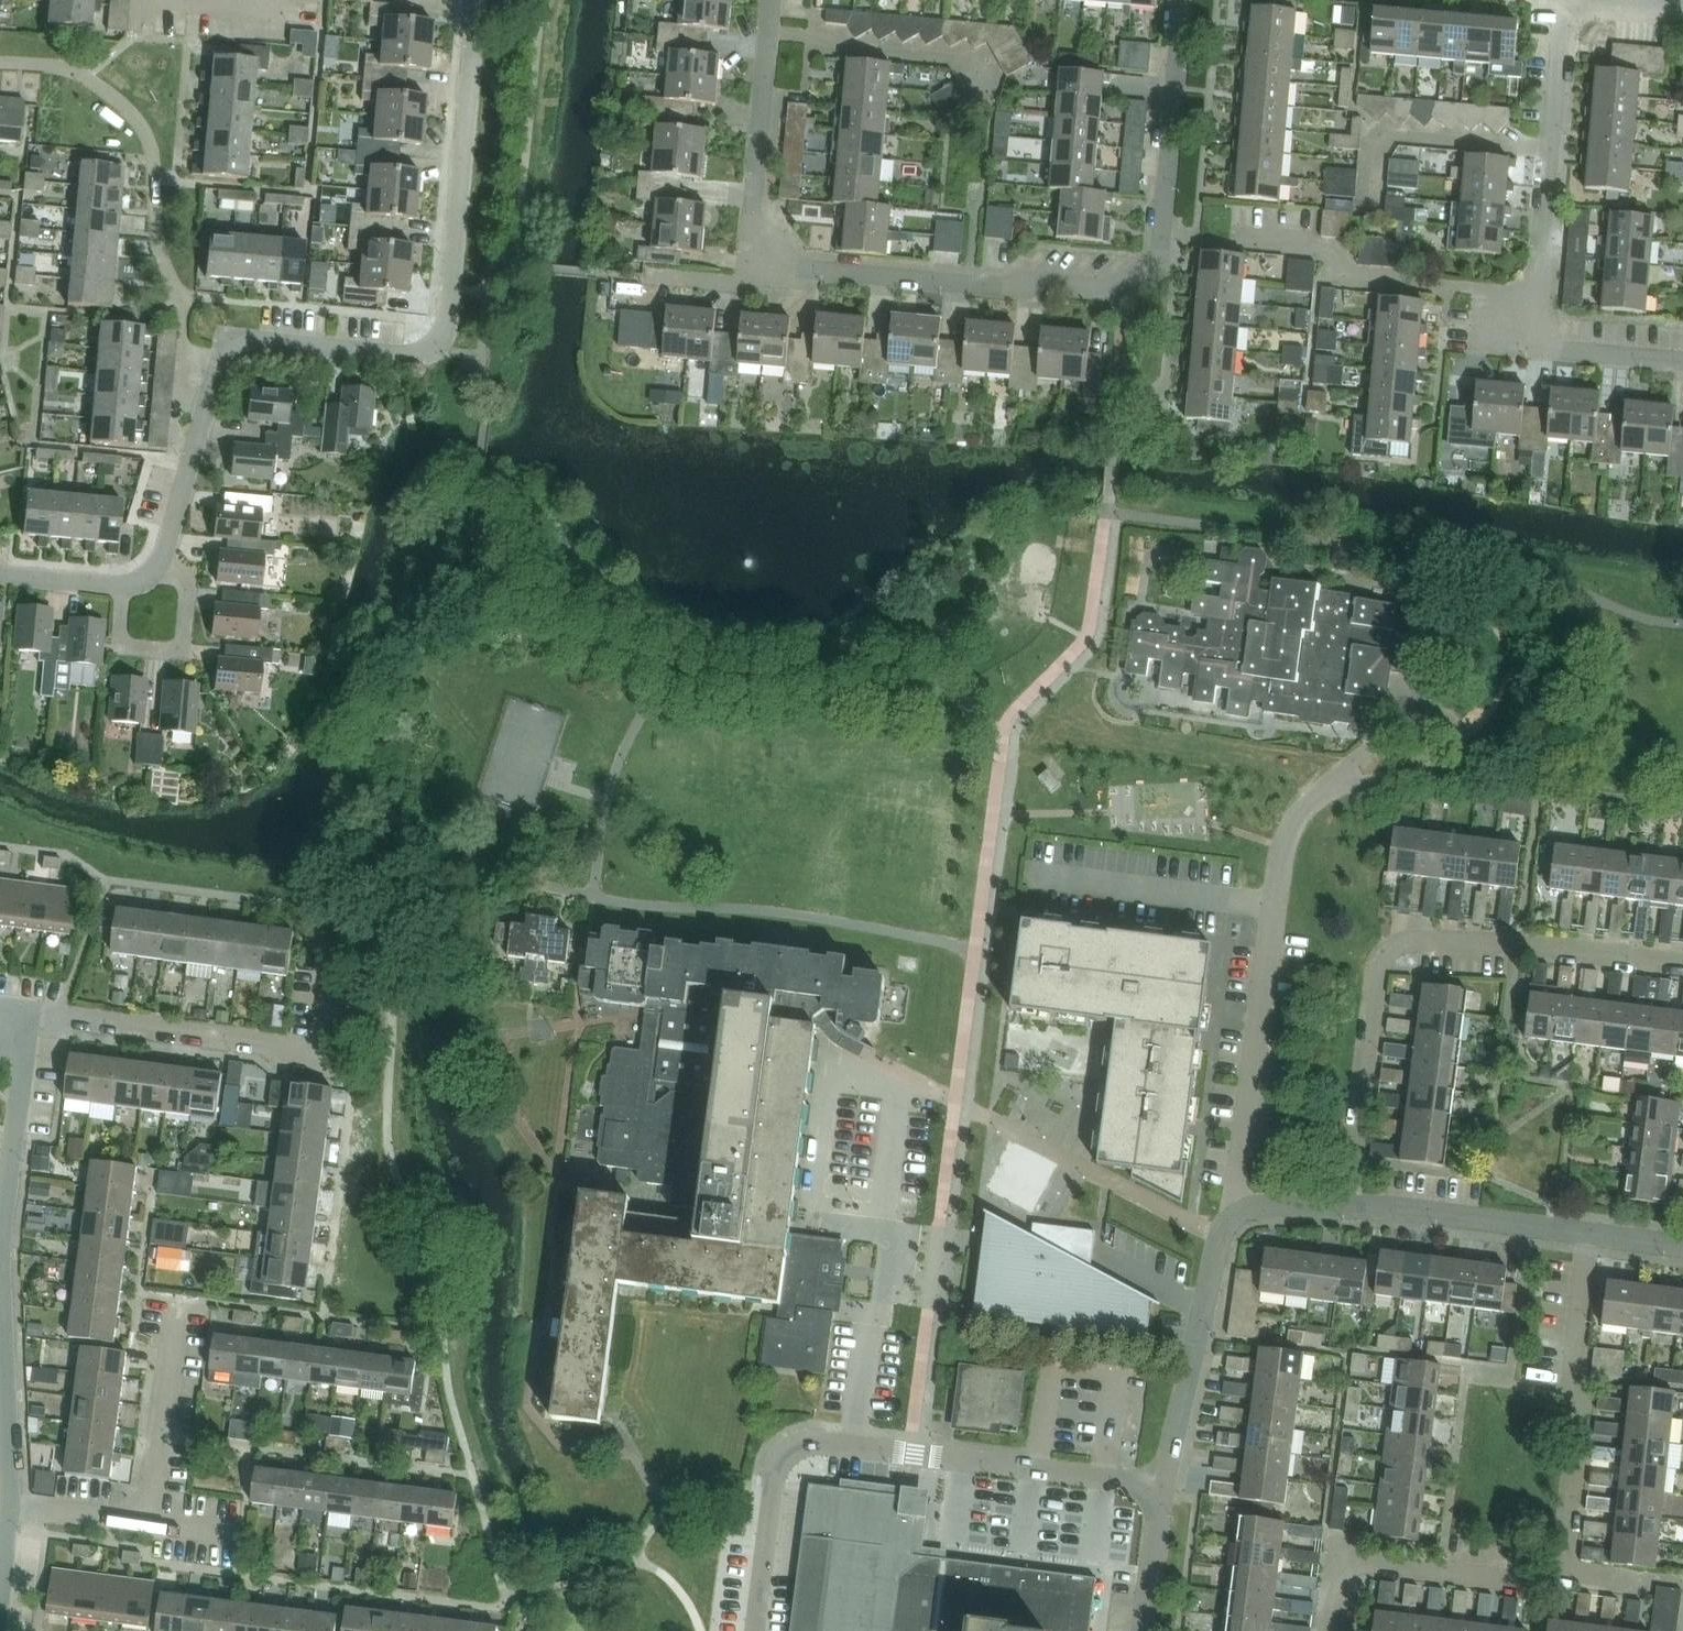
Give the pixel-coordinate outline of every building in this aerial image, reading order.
[(93,4),(49,0),(47,24),(90,29),(92,12),(99,13),(100,4),(93,4)] [(1108,5),(1123,6),(1122,15),(1126,19),(1131,19),(1132,7),(1131,7),(1132,0),(1108,0),(1108,5)] [(1131,7),(1132,7),(1156,9),(1156,0),(1132,0),(1131,7)] [(1294,36),(1297,0),(1267,0),(1266,9),(1252,7),(1250,24),(1244,23),(1243,32),(1250,32),(1294,36)] [(432,22),(403,19),(405,6),(370,3),(369,2),(369,3),(367,25),(382,27),(381,41),(430,46),(432,22)] [(731,6),(681,2),(679,25),(659,23),(658,37),(693,41),(700,42),(701,28),(729,31),(731,6)] [(1399,12),(1395,56),(1419,58),(1423,14),(1422,14),(1407,13),(1408,6),(1399,5),(1398,12),(1399,12)] [(1342,7),(1340,25),(1354,26),(1355,8),(1342,7)] [(1423,14),(1419,58),(1442,61),(1446,16),(1431,15),(1431,8),(1423,7),(1422,14),(1423,14)] [(1371,54),(1395,56),(1399,12),(1398,12),(1375,9),(1373,32),(1364,31),(1363,42),(1363,43),(1372,44),(1371,54)] [(848,25),(855,24),(856,13),(827,10),(826,23),(848,25)] [(1446,16),(1442,61),(1454,62),(1453,75),(1465,76),(1466,63),(1470,18),(1469,18),(1455,17),(1455,10),(1446,10),(1446,16)] [(1489,65),(1494,21),(1493,21),(1478,19),(1479,13),(1470,12),(1469,18),(1470,18),(1466,63),(1489,65)] [(856,39),(873,29),(879,26),(880,15),(856,13),(855,24),(848,25),(856,39)] [(1523,64),(1514,63),(1518,23),(1502,21),(1503,15),(1493,14),(1493,21),(1494,21),(1489,65),(1488,75),(1521,79),(1523,64)] [(873,29),(880,41),(896,32),(902,28),(903,17),(880,15),(879,26),(873,29)] [(903,44),(920,34),(926,30),(927,19),(903,17),(902,28),(896,32),(903,44)] [(927,46),(944,36),(950,32),(951,21),(927,19),(926,30),(920,34),(927,46)] [(106,30),(126,32),(127,23),(107,21),(106,30)] [(944,36),(951,48),(967,38),(974,34),(975,23),(951,21),(950,32),(944,36)] [(975,23),(974,34),(967,38),(974,50),(987,42),(997,37),(998,26),(975,23)] [(997,37),(987,42),(994,54),(1021,39),(1014,27),(998,26),(997,37)] [(1335,30),(1335,39),(1354,41),(1355,32),(1335,30)] [(315,44),(316,33),(290,31),(289,42),(304,43),(315,44)] [(1248,56),(1248,55),(1292,59),(1294,36),(1250,32),(1248,47),(1242,47),(1241,55),(1248,56)] [(693,41),(658,37),(657,51),(670,53),(668,76),(718,81),(720,56),(692,54),(693,41)] [(1000,65),(1027,50),(1021,39),(994,54),(1000,65)] [(1354,41),(1335,39),(1334,49),(1353,51),(1354,41)] [(362,77),(398,81),(399,68),(428,71),(430,46),(381,41),(379,56),(364,55),(362,77)] [(1120,42),(1119,55),(1150,58),(1151,45),(1120,42)] [(1608,54),(1609,43),(1598,42),(1597,53),(1608,54)] [(240,45),(239,59),(212,56),(211,73),(200,72),(200,81),(210,82),(210,81),(254,85),(255,70),(267,71),(269,48),(240,45)] [(1624,72),(1626,46),(1613,45),(1610,71),(1624,72)] [(1626,46),(1624,72),(1637,73),(1640,47),(1626,46)] [(1653,48),(1640,47),(1637,73),(1640,74),(1651,75),(1653,48)] [(1666,55),(1666,49),(1653,48),(1651,75),(1664,76),(1666,55)] [(1007,77),(1022,68),(1034,62),(1027,50),(1000,65),(1007,77)] [(1059,63),(1079,65),(1079,55),(1060,53),(1059,63)] [(1079,55),(1079,65),(1098,67),(1099,57),(1079,55)] [(1150,58),(1119,55),(1118,69),(1149,71),(1150,58)] [(1248,55),(1248,56),(1246,71),(1240,70),(1239,79),(1245,79),(1246,79),(1290,83),(1291,72),(1301,73),(1302,61),(1292,60),(1292,59),(1248,55)] [(903,76),(904,66),(847,60),(846,77),(839,76),(838,85),(845,85),(889,89),(891,75),(903,76)] [(1342,68),(1340,87),(1350,88),(1351,69),(1342,68)] [(1058,94),(1102,99),(1104,83),(1110,83),(1111,75),(1060,70),(1058,94)] [(1637,73),(1624,72),(1610,71),(1596,70),(1594,85),(1588,85),(1587,94),(1594,94),(1638,98),(1640,74),(1637,73)] [(718,81),(668,76),(666,99),(646,97),(644,111),(680,115),(686,116),(687,102),(716,105),(718,81)] [(397,93),(397,92),(398,81),(362,77),(360,100),(375,101),(374,116),(423,121),(426,96),(397,93)] [(292,79),(292,88),(311,90),(312,81),(292,79)] [(1290,83),(1246,79),(1245,79),(1244,95),(1237,94),(1237,103),(1243,103),(1288,107),(1290,83)] [(210,81),(210,82),(209,96),(198,95),(197,104),(208,105),(208,104),(252,108),(254,85),(210,81)] [(932,96),(938,108),(965,93),(958,81),(932,96)] [(887,112),(889,89),(845,85),(843,100),(837,100),(836,108),(887,112)] [(1350,88),(1340,87),(1338,107),(1348,108),(1350,88)] [(311,90),(292,88),(291,97),(310,98),(311,90)] [(945,120),(947,119),(972,104),(965,93),(938,108),(945,120)] [(1058,94),(1056,118),(1100,122),(1100,123),(1107,123),(1108,115),(1101,114),(1102,99),(1058,94)] [(1636,122),(1638,98),(1594,94),(1592,109),(1585,108),(1585,117),(1591,118),(1591,117),(1636,122)] [(1381,109),(1382,97),(1358,95),(1357,106),(1378,123),(1386,113),(1381,109)] [(1401,126),(1410,115),(1405,111),(1406,100),(1382,97),(1381,109),(1386,113),(1401,126)] [(19,144),(23,100),(0,98),(0,142),(19,144)] [(1425,128),(1434,117),(1429,113),(1430,102),(1406,100),(1405,111),(1410,115),(1425,128)] [(1128,101),(1127,111),(1147,112),(1148,103),(1128,101)] [(1453,104),(1430,102),(1429,113),(1434,117),(1449,130),(1458,119),(1452,115),(1453,104)] [(1243,103),(1242,118),(1235,118),(1235,126),(1241,127),(1241,126),(1286,130),(1288,107),(1243,103)] [(208,104),(208,105),(207,120),(196,119),(195,127),(206,128),(250,131),(252,108),(208,104)] [(788,104),(787,117),(807,119),(808,105),(788,104)] [(1472,132),(1481,122),(1481,121),(1476,117),(1477,106),(1453,104),(1452,115),(1458,119),(1472,132)] [(1010,107),(997,105),(997,106),(996,113),(1006,114),(1010,114),(1010,107)] [(1496,134),(1509,121),(1510,109),(1477,106),(1476,117),(1481,121),(1481,122),(1496,134)] [(885,136),(887,112),(836,108),(835,116),(834,131),(840,131),(840,132),(885,136)] [(680,115),(644,111),(643,126),(657,127),(654,150),(704,155),(707,130),(678,128),(680,115)] [(1127,111),(1126,125),(1145,127),(1147,112),(1127,111)] [(996,113),(994,137),(1003,138),(1006,114),(996,113)] [(355,152),(391,155),(392,142),(421,145),(423,121),(374,116),(372,131),(357,129),(355,152)] [(807,119),(787,117),(786,126),(806,128),(807,119)] [(1361,137),(1362,118),(1353,117),(1351,137),(1361,137)] [(1634,145),(1636,122),(1591,117),(1591,118),(1590,133),(1583,132),(1582,141),(1589,142),(1589,141),(1634,145)] [(1099,138),(1100,123),(1100,122),(1056,118),(1053,142),(1098,146),(1105,147),(1105,138),(1099,138)] [(1145,127),(1126,125),(1125,135),(1144,137),(1145,127)] [(288,126),(287,135),(307,137),(308,128),(288,126)] [(806,128),(786,126),(785,140),(805,142),(806,128)] [(1241,126),(1241,127),(1240,142),(1233,141),(1233,150),(1239,151),(1239,150),(1284,154),(1286,130),(1241,126)] [(206,128),(205,143),(194,142),(193,151),(204,152),(204,151),(247,155),(250,131),(206,128)] [(840,132),(840,131),(834,131),(833,139),(832,154),(838,155),(838,156),(883,160),(885,136),(840,132)] [(1361,137),(1351,137),(1330,134),(1329,148),(1359,150),(1361,137)] [(307,137),(287,135),(287,144),(306,145),(307,137)] [(1125,135),(1124,149),(1143,150),(1144,137),(1125,135)] [(805,142),(785,140),(784,150),(804,152),(805,142)] [(1589,141),(1589,142),(1588,156),(1581,156),(1580,165),(1587,165),(1632,168),(1634,145),(1589,141)] [(1098,146),(1053,142),(1051,165),(1096,169),(1096,170),(1102,171),(1103,162),(1096,161),(1098,146)] [(1143,150),(1124,149),(1123,158),(1142,160),(1143,150)] [(638,186),(673,189),(674,176),(702,179),(704,155),(654,150),(652,173),(639,172),(638,186)] [(804,152),(784,150),(783,164),(802,166),(804,152)] [(1281,178),(1284,154),(1239,150),(1239,151),(1238,166),(1231,165),(1230,174),(1237,174),(1281,178)] [(204,151),(204,152),(202,167),(192,166),(191,174),(245,179),(247,155),(204,151)] [(390,168),(390,167),(391,155),(355,152),(353,175),(368,176),(367,191),(416,195),(419,171),(390,168)] [(838,156),(838,155),(832,154),(831,163),(838,164),(836,179),(880,183),(883,160),(838,156)] [(41,157),(31,155),(30,168),(40,169),(41,157)] [(1465,156),(1464,169),(1451,167),(1450,179),(1463,180),(1507,184),(1508,183),(1509,168),(1516,169),(1516,160),(1465,156)] [(1123,158),(1121,172),(1141,174),(1142,160),(1123,158)] [(1420,162),(1389,160),(1388,173),(1419,176),(1420,162)] [(80,162),(78,186),(121,191),(124,166),(80,162)] [(1666,172),(1682,174),(1682,164),(1667,162),(1666,172)] [(802,166),(783,164),(782,174),(801,176),(802,166)] [(1062,190),(1100,194),(1100,193),(1101,186),(1094,185),(1096,170),(1096,169),(1051,165),(1049,190),(1062,191),(1062,190)] [(1587,165),(1585,189),(1607,191),(1606,200),(1619,201),(1619,192),(1630,193),(1632,168),(1587,165)] [(295,168),(293,188),(302,189),(304,169),(295,168)] [(1327,168),(1326,182),(1356,185),(1358,171),(1327,168)] [(1141,174),(1121,172),(1121,182),(1140,184),(1141,174)] [(1666,172),(1665,181),(1682,183),(1682,174),(1666,172)] [(24,173),(23,181),(43,183),(44,175),(24,173)] [(1419,176),(1388,173),(1387,186),(1418,189),(1419,176)] [(801,176),(782,174),(781,189),(800,191),(801,176)] [(1229,189),(1228,198),(1279,202),(1281,186),(1298,187),(1299,180),(1281,178),(1237,174),(1236,189),(1229,189)] [(834,204),(847,205),(847,204),(878,207),(878,206),(880,183),(836,179),(829,178),(829,187),(835,187),(834,204)] [(1507,184),(1463,180),(1461,204),(1505,207),(1507,192),(1513,192),(1514,184),(1508,183),(1507,184)] [(10,191),(11,182),(0,181),(0,191),(10,191)] [(43,183),(23,181),(23,190),(42,192),(43,183)] [(1140,184),(1121,182),(1119,194),(1139,196),(1140,184)] [(1356,185),(1326,182),(1324,195),(1355,198),(1356,185)] [(121,191),(78,186),(76,210),(119,214),(121,191)] [(673,189),(638,186),(636,200),(656,202),(654,225),(704,230),(706,205),(679,203),(680,189),(673,189)] [(800,191),(781,189),(780,199),(799,200),(800,191)] [(217,199),(236,200),(237,192),(217,190),(217,199)] [(939,191),(927,190),(926,205),(938,206),(939,191)] [(1100,193),(1100,194),(1062,190),(1062,191),(1060,214),(1104,218),(1104,217),(1106,202),(1113,203),(1113,194),(1100,193)] [(348,226),(384,230),(385,217),(414,220),(416,195),(367,191),(366,205),(351,204),(348,226)] [(237,192),(236,200),(255,202),(256,193),(237,192)] [(264,203),(283,205),(284,196),(264,194),(264,203)] [(284,196),(283,205),(302,207),(303,198),(284,196)] [(1326,201),(1325,211),(1336,212),(1350,213),(1349,218),(1353,218),(1355,203),(1326,201)] [(847,204),(847,205),(846,220),(839,219),(838,228),(845,228),(889,232),(892,208),(878,206),(878,207),(847,204)] [(1505,207),(1461,204),(1459,227),(1503,231),(1503,230),(1505,215),(1511,216),(1512,207),(1505,207)] [(988,207),(985,238),(998,239),(1001,208),(988,207)] [(1416,210),(1385,207),(1384,221),(1398,222),(1404,222),(1413,223),(1415,223),(1416,210)] [(1001,208),(998,239),(1012,240),(1014,210),(1001,208)] [(119,214),(76,210),(73,233),(117,238),(119,214)] [(1321,233),(1321,237),(1334,238),(1336,212),(1325,211),(1323,210),(1321,233)] [(1571,210),(1570,224),(1589,225),(1590,212),(1571,210)] [(1336,212),(1334,238),(1347,239),(1347,238),(1349,218),(1350,213),(1336,212)] [(1608,238),(1652,242),(1655,218),(1603,213),(1603,222),(1609,222),(1608,237),(1608,238)] [(1111,218),(1104,217),(1104,218),(1060,214),(1058,238),(1109,243),(1111,218)] [(39,222),(20,220),(19,228),(38,230),(39,222)] [(934,252),(947,253),(950,223),(937,221),(934,252)] [(10,232),(11,223),(0,222),(0,231),(10,232)] [(1404,222),(1402,242),(1401,248),(1411,249),(1413,223),(1404,222)] [(608,223),(607,231),(616,232),(617,224),(608,223)] [(950,223),(947,253),(961,254),(964,224),(950,223)] [(1569,234),(1588,235),(1589,225),(1570,224),(1569,234)] [(704,230),(654,225),(652,248),(639,247),(638,262),(673,265),(674,251),(702,254),(704,230)] [(383,242),(384,230),(348,226),(346,249),(361,251),(360,265),(410,270),(412,245),(383,242)] [(1503,231),(1459,227),(1450,226),(1447,251),(1501,255),(1502,239),(1509,240),(1510,231),(1503,230),(1503,231)] [(38,230),(19,228),(18,237),(38,239),(38,230)] [(887,256),(888,242),(901,243),(902,234),(889,232),(845,228),(844,243),(837,243),(836,251),(887,256)] [(0,231),(0,239),(9,240),(10,232),(0,231)] [(117,238),(73,233),(71,257),(115,261),(117,238)] [(229,279),(233,235),(208,233),(205,277),(221,278),(220,286),(229,286),(230,279),(229,279)] [(1588,235),(1569,234),(1568,247),(1587,249),(1588,235)] [(229,279),(230,279),(244,281),(244,288),(252,288),(253,281),(252,281),(256,238),(233,235),(229,279)] [(1650,265),(1652,242),(1608,238),(1608,237),(1601,237),(1601,245),(1607,246),(1606,261),(1650,265)] [(252,281),(253,281),(268,283),(267,290),(276,291),(276,283),(275,283),(280,240),(256,238),(252,281)] [(1372,266),(1374,240),(1361,239),(1358,265),(1372,266)] [(275,283),(276,283),(291,285),(291,292),(299,293),(304,242),(280,240),(275,283)] [(1385,267),(1387,241),(1374,240),(1372,266),(1385,267)] [(1400,269),(1401,248),(1402,242),(1396,242),(1387,241),(1385,267),(1400,269)] [(1567,257),(1586,259),(1587,249),(1568,247),(1567,257)] [(1243,281),(1243,280),(1246,257),(1201,253),(1200,269),(1193,268),(1192,277),(1199,277),(1243,281)] [(115,261),(71,257),(69,280),(113,284),(115,261)] [(1586,259),(1567,257),(1566,271),(1585,273),(1586,259)] [(1286,291),(1299,292),(1302,261),(1289,260),(1286,291)] [(1604,285),(1648,289),(1650,265),(1606,261),(1599,260),(1599,269),(1605,270),(1604,284),(1604,285)] [(1313,293),(1313,287),(1315,262),(1302,261),(1299,292),(1313,293)] [(410,270),(360,265),(359,280),(344,278),(341,301),(377,305),(378,291),(407,294),(410,270)] [(35,268),(15,267),(15,275),(34,277),(35,268)] [(1565,281),(1584,283),(1585,273),(1566,271),(1565,281)] [(34,277),(15,275),(14,284),(33,286),(34,277)] [(1199,277),(1198,292),(1191,292),(1190,300),(1197,301),(1197,300),(1241,304),(1242,292),(1256,294),(1257,281),(1243,280),(1243,281),(1199,277)] [(113,284),(69,280),(67,305),(110,309),(113,284)] [(1584,283),(1565,281),(1564,296),(1583,298),(1584,283)] [(1646,313),(1648,289),(1604,285),(1604,284),(1597,284),(1596,293),(1603,293),(1602,309),(1646,313)] [(1335,289),(1322,288),(1319,319),(1333,320),(1335,289)] [(1582,308),(1583,298),(1564,296),(1563,306),(1582,308)] [(1377,322),(1421,326),(1421,325),(1423,310),(1429,311),(1430,302),(1379,298),(1377,322)] [(1197,300),(1197,301),(1195,316),(1189,315),(1188,324),(1195,325),(1195,324),(1239,328),(1240,315),(1253,316),(1254,305),(1241,304),(1197,300)] [(652,335),(654,315),(622,312),(618,347),(664,351),(663,357),(687,360),(692,310),(668,308),(665,336),(652,335)] [(1305,330),(1307,310),(1297,309),(1295,329),(1305,330)] [(716,312),(692,310),(687,360),(711,362),(709,375),(723,377),(726,341),(714,340),(716,312)] [(740,343),(726,341),(723,377),(738,378),(739,365),(762,367),(766,317),(742,315),(740,343)] [(801,348),(798,384),(812,385),(814,365),(837,367),(842,317),(817,315),(815,343),(802,342),(801,348)] [(912,367),(917,317),(893,315),(890,343),(877,342),(876,349),(873,384),(887,385),(889,365),(912,367)] [(798,384),(801,348),(788,347),(791,319),(766,317),(762,367),(785,369),(784,382),(798,384)] [(866,319),(842,317),(837,367),(860,369),(859,383),(873,384),(876,349),(863,348),(866,319)] [(917,317),(912,367),(935,369),(934,383),(948,384),(952,349),(939,348),(941,320),(917,317)] [(987,374),(991,324),(967,322),(965,350),(952,349),(948,384),(963,385),(964,372),(987,374)] [(1421,326),(1377,322),(1375,346),(1419,350),(1419,349),(1421,334),(1427,335),(1428,326),(1421,325),(1421,326)] [(99,323),(97,348),(141,351),(142,336),(149,337),(150,328),(99,323)] [(991,324),(987,374),(1010,376),(1009,390),(1023,391),(1026,356),(1013,355),(1016,327),(991,324)] [(1195,324),(1195,325),(1193,340),(1187,339),(1186,348),(1192,348),(1193,348),(1237,352),(1239,328),(1195,324)] [(49,341),(62,343),(63,330),(50,328),(49,341)] [(156,337),(176,339),(176,330),(157,329),(156,337)] [(1062,381),(1066,331),(1042,329),(1039,357),(1026,356),(1023,391),(1037,392),(1038,379),(1062,381)] [(1098,398),(1101,363),(1088,361),(1090,333),(1066,331),(1062,381),(1085,383),(1084,396),(1098,398)] [(1318,331),(1317,340),(1337,342),(1338,333),(1318,331)] [(1337,342),(1317,340),(1316,350),(1336,352),(1337,342)] [(63,345),(48,343),(47,356),(55,357),(63,351),(63,345)] [(1283,356),(1302,358),(1303,348),(1284,346),(1283,356)] [(1375,346),(1373,369),(1417,373),(1418,358),(1425,358),(1426,350),(1419,349),(1419,350),(1375,346)] [(141,351),(97,348),(95,371),(139,375),(139,374),(140,359),(147,360),(148,351),(141,351)] [(1190,372),(1190,371),(1235,376),(1237,352),(1193,348),(1192,348),(1191,363),(1185,363),(1184,371),(1190,372)] [(1302,358),(1283,356),(1282,365),(1301,367),(1302,358)] [(1335,366),(1336,357),(1316,356),(1315,364),(1330,366),(1335,366)] [(1328,385),(1330,366),(1315,364),(1313,384),(1328,385)] [(154,368),(153,375),(172,377),(173,369),(154,368)] [(1373,369),(1370,393),(1415,397),(1415,396),(1416,381),(1423,382),(1424,373),(1417,373),(1373,369)] [(139,375),(95,371),(93,394),(137,398),(138,383),(145,383),(146,375),(139,374),(139,375)] [(1182,395),(1188,396),(1188,395),(1233,399),(1235,376),(1190,371),(1190,372),(1189,387),(1182,386),(1182,395)] [(172,377),(153,375),(152,385),(172,387),(172,377)] [(709,375),(707,403),(721,405),(723,377),(709,375)] [(44,390),(53,391),(53,383),(45,382),(44,390)] [(1477,382),(1475,400),(1465,399),(1465,408),(1451,407),(1447,445),(1495,449),(1497,434),(1496,434),(1501,385),(1477,382)] [(1501,385),(1496,434),(1497,434),(1520,436),(1518,450),(1524,450),(1533,451),(1536,416),(1523,415),(1525,387),(1501,385)] [(340,408),(324,406),(322,428),(321,439),(319,453),(345,456),(348,429),(369,431),(374,391),(342,387),(340,408)] [(276,422),(275,435),(291,436),(301,438),(301,437),(303,426),(304,413),(288,412),(290,392),(250,388),(247,419),(276,422)] [(1533,451),(1547,452),(1548,439),(1571,441),(1576,391),(1551,389),(1549,417),(1536,416),(1533,451)] [(1600,394),(1576,391),(1571,441),(1594,443),(1592,463),(1599,464),(1607,465),(1610,429),(1610,423),(1597,422),(1600,394)] [(1318,393),(1312,392),(1308,392),(1306,411),(1316,412),(1318,393)] [(681,394),(667,393),(666,405),(680,406),(681,394)] [(1327,393),(1318,393),(1316,412),(1325,413),(1327,393)] [(1413,421),(1413,420),(1414,405),(1421,406),(1421,397),(1415,396),(1415,397),(1370,393),(1368,417),(1413,421)] [(137,398),(93,394),(91,418),(134,422),(135,421),(136,406),(143,407),(144,398),(137,398)] [(1279,394),(1278,403),(1298,405),(1299,396),(1279,394)] [(1179,419),(1199,421),(1198,432),(1230,435),(1233,399),(1188,395),(1188,396),(1187,411),(1180,410),(1179,419)] [(1610,429),(1607,465),(1621,466),(1622,452),(1645,455),(1649,405),(1627,403),(1625,402),(1623,430),(1610,429)] [(1298,405),(1278,403),(1278,413),(1297,415),(1298,405)] [(1645,455),(1668,457),(1666,477),(1681,478),(1682,449),(1682,436),(1671,435),(1672,422),(1674,407),(1649,405),(1645,455)] [(150,414),(149,422),(168,424),(169,416),(150,414)] [(1368,417),(1356,416),(1352,454),(1390,458),(1391,443),(1410,445),(1412,429),(1419,429),(1419,421),(1413,420),(1413,421),(1368,417)] [(134,422),(91,418),(89,442),(132,446),(134,430),(141,430),(142,422),(135,421),(134,422)] [(1317,420),(1306,419),(1305,436),(1316,437),(1317,420)] [(168,424),(149,422),(148,432),(167,434),(168,424)] [(301,437),(321,439),(322,428),(303,426),(301,437)] [(275,435),(264,434),(263,447),(233,444),(230,475),(270,479),(272,459),(288,461),(291,436),(275,435)] [(1296,442),(1286,441),(1284,441),(1283,454),(1295,455),(1296,442)] [(34,458),(54,459),(54,451),(35,449),(34,458)] [(1524,450),(1523,465),(1532,466),(1533,451),(1524,450)] [(54,451),(54,459),(73,461),(74,452),(54,451)] [(100,464),(101,455),(82,453),(82,462),(100,464)] [(121,457),(101,455),(100,464),(120,466),(121,457)] [(46,537),(50,493),(26,491),(22,535),(38,537),(37,547),(46,548),(47,537),(46,537)] [(46,537),(47,537),(62,539),(61,549),(69,550),(70,539),(74,496),(50,493),(46,537)] [(257,541),(257,540),(260,511),(270,512),(271,498),(224,493),(223,507),(216,506),(213,537),(226,538),(257,541)] [(70,539),(85,541),(84,552),(93,552),(94,542),(93,542),(97,498),(74,496),(70,539)] [(93,542),(94,542),(109,543),(108,554),(116,555),(122,500),(97,498),(93,542)] [(257,541),(226,538),(225,551),(218,550),(215,581),(261,586),(263,555),(273,556),(274,542),(257,540),(257,541)] [(1235,550),(1222,548),(1220,561),(1233,563),(1235,550)] [(1303,720),(1329,724),(1330,724),(1335,720),(1351,723),(1355,728),(1369,730),(1374,725),(1378,701),(1386,702),(1391,671),(1409,673),(1414,638),(1412,633),(1415,627),(1417,615),(1399,613),(1395,608),(1357,602),(1351,598),(1317,593),(1313,588),(1279,583),(1272,587),(1271,594),(1260,592),(1257,586),(1259,577),(1263,572),(1265,558),(1261,552),(1248,551),(1242,555),(1240,566),(1214,562),(1209,567),(1207,581),(1214,582),(1220,583),(1223,587),(1222,599),(1214,598),(1201,596),(1195,601),(1193,615),(1207,617),(1210,623),(1209,633),(1200,632),(1199,637),(1195,640),(1186,638),(1183,634),(1184,628),(1182,628),(1182,629),(1162,626),(1163,622),(1158,617),(1145,615),(1139,619),(1138,623),(1134,622),(1128,667),(1132,672),(1145,674),(1147,660),(1151,657),(1164,659),(1161,680),(1166,686),(1179,688),(1181,674),(1186,671),(1198,673),(1195,695),(1199,700),(1212,702),(1214,690),(1215,688),(1219,686),(1231,687),(1228,708),(1233,714),(1246,716),(1248,702),(1253,699),(1265,701),(1264,710),(1299,715),(1303,720)] [(268,610),(269,595),(222,591),(220,604),(213,604),(211,635),(256,639),(259,609),(268,610)] [(56,662),(58,638),(48,637),(50,609),(19,606),(15,650),(39,652),(38,661),(43,662),(40,697),(53,698),(56,664),(57,662),(56,662)] [(56,662),(57,662),(97,666),(101,622),(72,619),(71,627),(59,626),(58,638),(56,662)] [(279,650),(272,649),(224,645),(223,659),(216,658),(213,689),(259,693),(261,663),(278,665),(279,650)] [(141,724),(144,680),(113,678),(110,721),(141,724)] [(192,734),(196,685),(165,682),(160,731),(192,734)] [(147,765),(150,735),(137,733),(134,764),(147,765)] [(163,736),(150,735),(147,765),(160,766),(163,736)] [(1044,773),(1038,778),(1052,794),(1062,786),(1048,770),(1047,769),(1043,772),(1044,773)] [(1414,877),(1420,832),(1394,828),(1389,873),(1407,876),(1406,883),(1401,882),(1400,892),(1412,894),(1414,877)] [(1420,832),(1414,877),(1432,879),(1431,886),(1426,885),(1425,896),(1436,897),(1439,880),(1445,835),(1420,832)] [(1445,835),(1439,880),(1452,881),(1450,899),(1461,900),(1464,883),(1470,838),(1445,835)] [(1470,838),(1464,883),(1482,885),(1481,892),(1476,892),(1475,902),(1486,903),(1489,886),(1495,842),(1470,838)] [(1495,842),(1489,886),(1507,889),(1505,895),(1501,895),(1500,905),(1511,907),(1513,890),(1515,889),(1521,845),(1495,842)] [(1575,893),(1581,848),(1555,845),(1549,889),(1568,892),(1567,899),(1562,899),(1561,908),(1572,910),(1575,893)] [(1581,848),(1575,893),(1593,895),(1592,902),(1587,902),(1585,911),(1597,913),(1599,895),(1600,896),(1606,851),(1581,848)] [(2,851),(0,863),(9,864),(10,853),(2,851)] [(1606,851),(1600,896),(1618,898),(1617,905),(1612,905),(1610,914),(1622,916),(1624,899),(1625,899),(1631,854),(1606,851)] [(1631,854),(1625,899),(1643,901),(1642,908),(1637,908),(1635,917),(1647,919),(1649,902),(1650,902),(1656,858),(1631,854)] [(41,869),(50,870),(52,858),(42,857),(41,869)] [(52,858),(50,870),(59,871),(60,859),(52,858)] [(1656,858),(1650,902),(1668,904),(1667,912),(1662,911),(1660,921),(1672,922),(1674,905),(1675,905),(1681,861),(1656,858)] [(1675,905),(1682,906),(1682,861),(1681,861),(1675,905)] [(17,927),(23,883),(0,880),(0,925),(17,927)] [(23,883),(17,927),(42,931),(48,887),(23,883)] [(48,887),(42,931),(68,934),(74,890),(48,887)] [(118,909),(112,953),(138,957),(144,913),(118,909)] [(144,913),(138,957),(163,960),(169,916),(144,913)] [(169,916),(163,960),(188,963),(194,919),(169,916)] [(496,946),(509,948),(508,957),(526,960),(525,969),(521,969),(519,981),(534,983),(543,918),(527,916),(527,917),(531,918),(530,927),(512,924),(512,925),(498,923),(496,946)] [(558,920),(543,918),(534,983),(549,985),(550,972),(547,972),(548,962),(566,965),(570,932),(553,930),(554,920),(558,921),(558,920)] [(194,919),(188,963),(213,966),(219,923),(194,919)] [(1212,947),(1146,938),(1023,922),(1012,1011),(1108,1023),(1109,1014),(1117,1015),(1098,1165),(1133,1169),(1131,1178),(1136,1177),(1180,1200),(1182,1204),(1188,1158),(1185,1158),(1212,947)] [(102,923),(100,933),(109,934),(110,924),(102,923)] [(219,923),(213,966),(237,970),(243,926),(219,923)] [(243,926),(237,970),(263,973),(268,929),(243,926)] [(552,1418),(552,1419),(600,1425),(600,1424),(600,1422),(601,1413),(618,1284),(779,1304),(779,1305),(778,1318),(765,1317),(759,1366),(825,1374),(832,1324),(832,1321),(832,1320),(833,1313),(834,1310),(835,1298),(838,1299),(840,1281),(831,1280),(833,1265),(833,1260),(840,1261),(841,1257),(843,1241),(789,1234),(790,1228),(791,1222),(796,1223),(798,1209),(799,1202),(793,1201),(795,1190),(800,1191),(803,1170),(797,1169),(799,1158),(805,1159),(807,1138),(802,1137),(803,1126),(809,1127),(811,1106),(806,1105),(807,1094),(813,1095),(816,1074),(810,1073),(812,1062),(817,1063),(820,1042),(814,1041),(815,1035),(816,1029),(817,1028),(816,1028),(821,1029),(822,1030),(822,1031),(823,1031),(823,1032),(824,1033),(825,1034),(825,1035),(826,1035),(827,1036),(828,1037),(828,1038),(829,1038),(829,1039),(830,1039),(831,1040),(832,1041),(833,1042),(834,1042),(834,1043),(835,1043),(836,1044),(837,1044),(837,1045),(838,1045),(839,1046),(840,1046),(841,1047),(842,1047),(842,1048),(843,1048),(848,1038),(849,1038),(850,1037),(861,1043),(866,1034),(855,1028),(855,1025),(875,1028),(879,1025),(880,1020),(885,982),(885,980),(882,976),(863,973),(865,961),(830,957),(829,960),(811,958),(811,954),(794,952),(794,959),(785,957),(786,951),(754,947),(753,950),(735,948),(736,944),(719,942),(718,949),(703,947),(702,950),(684,948),(684,944),(667,942),(666,952),(654,951),(656,938),(653,934),(608,928),(604,931),(603,937),(591,936),(587,969),(581,968),(579,986),(582,990),(596,992),(598,998),(598,1002),(643,1007),(645,1011),(640,1051),(616,1048),(612,1051),(610,1065),(613,1066),(611,1077),(604,1076),(600,1106),(604,1107),(597,1162),(600,1166),(629,1170),(638,1171),(637,1179),(640,1182),(673,1187),(670,1206),(694,1210),(706,1211),(704,1223),(697,1222),(627,1213),(629,1200),(630,1200),(630,1199),(581,1193),(581,1194),(582,1194),(552,1418)] [(268,929),(263,973),(288,976),(294,933),(268,929)] [(1524,1037),(1550,1041),(1555,997),(1556,988),(1544,987),(1547,965),(1535,963),(1531,993),(1530,993),(1524,1037)] [(1572,968),(1559,966),(1556,988),(1555,997),(1550,1041),(1575,1044),(1580,1000),(1563,997),(1564,990),(1569,991),(1572,968)] [(1596,971),(1585,970),(1580,1000),(1575,1044),(1600,1047),(1605,1003),(1587,1001),(1588,993),(1594,994),(1596,971)] [(1622,975),(1610,973),(1605,1003),(1600,1047),(1625,1050),(1630,1006),(1612,1004),(1613,996),(1618,997),(1622,975)] [(1630,1006),(1625,1050),(1626,1050),(1624,1061),(1649,1064),(1650,1053),(1656,1009),(1637,1007),(1638,999),(1644,1000),(1647,978),(1634,976),(1630,1006)] [(570,994),(572,981),(562,979),(560,993),(570,994)] [(1671,981),(1659,980),(1656,1009),(1650,1053),(1675,1057),(1680,1012),(1662,1010),(1663,1003),(1669,1003),(1671,981)] [(1413,997),(1390,994),(1389,1007),(1419,1011),(1464,1017),(1467,991),(1423,985),(1420,1003),(1412,1002),(1413,997)] [(1680,1012),(1675,1057),(1682,1058),(1682,988),(1680,1012)] [(127,995),(115,993),(113,1005),(125,1007),(127,995)] [(180,1016),(182,998),(172,996),(170,1015),(180,1016)] [(273,1006),(271,1028),(282,1029),(284,1007),(273,1006)] [(194,1019),(206,1021),(207,1012),(195,1011),(194,1019)] [(1387,1018),(1385,1031),(1416,1036),(1461,1042),(1464,1017),(1419,1011),(1417,1029),(1409,1028),(1410,1022),(1387,1018)] [(218,1021),(229,1022),(230,1013),(219,1012),(218,1021)] [(1384,1043),(1382,1057),(1413,1060),(1457,1067),(1461,1042),(1416,1036),(1413,1053),(1406,1052),(1406,1046),(1384,1043)] [(1498,1047),(1480,1044),(1478,1058),(1496,1060),(1498,1047)] [(73,1052),(66,1100),(92,1103),(98,1056),(73,1052)] [(1020,1056),(1007,1055),(1006,1068),(1019,1069),(1020,1056)] [(98,1056),(92,1103),(116,1106),(123,1060),(98,1056)] [(123,1060),(116,1106),(141,1110),(148,1064),(123,1060)] [(1381,1068),(1379,1082),(1409,1086),(1454,1091),(1457,1067),(1413,1060),(1410,1078),(1402,1077),(1403,1071),(1381,1068)] [(230,1062),(228,1074),(242,1076),(243,1064),(230,1062)] [(148,1064),(141,1110),(166,1113),(173,1067),(148,1064)] [(173,1067),(166,1113),(191,1116),(198,1071),(173,1067)] [(198,1071),(191,1116),(217,1119),(223,1075),(198,1071)] [(1622,1078),(1621,1091),(1633,1093),(1634,1080),(1622,1078)] [(333,1089),(289,1083),(285,1109),(329,1115),(333,1089)] [(235,1128),(240,1088),(226,1086),(221,1126),(235,1128)] [(1377,1093),(1376,1106),(1406,1111),(1451,1116),(1454,1091),(1409,1086),(1407,1103),(1399,1102),(1400,1096),(1377,1093)] [(1636,1097),(1633,1123),(1677,1129),(1680,1103),(1636,1097)] [(329,1115),(285,1109),(282,1134),(326,1140),(329,1115)] [(1374,1118),(1372,1132),(1402,1136),(1448,1141),(1451,1116),(1406,1111),(1403,1128),(1396,1127),(1396,1121),(1374,1118)] [(1677,1129),(1633,1123),(1629,1148),(1674,1154),(1677,1129)] [(227,1143),(228,1131),(218,1130),(217,1141),(227,1143)] [(326,1140),(282,1134),(279,1159),(323,1165),(326,1140)] [(1448,1141),(1402,1136),(1400,1153),(1393,1152),(1393,1146),(1370,1143),(1369,1156),(1399,1160),(1399,1161),(1444,1167),(1448,1141)] [(82,1160),(84,1146),(70,1144),(68,1158),(82,1160)] [(38,1147),(36,1157),(49,1159),(50,1148),(38,1147)] [(1674,1154),(1629,1148),(1626,1173),(1670,1179),(1674,1154)] [(148,1169),(149,1158),(139,1156),(137,1168),(148,1169)] [(209,1177),(211,1162),(185,1159),(183,1173),(209,1177)] [(323,1165),(279,1159),(276,1184),(320,1190),(323,1165)] [(92,1162),(89,1187),(134,1193),(137,1168),(92,1162)] [(629,1170),(617,1169),(616,1181),(627,1183),(629,1170)] [(161,1172),(158,1194),(182,1197),(184,1175),(161,1172)] [(1670,1179),(1626,1173),(1623,1199),(1667,1205),(1670,1179)] [(49,1185),(32,1183),(30,1196),(47,1198),(49,1185)] [(320,1190),(276,1184),(273,1209),(317,1214),(320,1190)] [(134,1193),(89,1187),(86,1212),(131,1218),(134,1193)] [(317,1214),(273,1209),(270,1234),(314,1239),(317,1214)] [(981,1312),(972,1311),(972,1314),(1145,1336),(1146,1335),(1145,1334),(1150,1301),(1158,1305),(1159,1304),(1091,1268),(1095,1232),(1033,1224),(1032,1236),(984,1211),(983,1212),(993,1218),(991,1236),(982,1234),(980,1250),(989,1251),(987,1266),(981,1312)] [(131,1218),(86,1212),(82,1237),(127,1243),(131,1218)] [(47,1218),(28,1216),(27,1230),(45,1232),(47,1218)] [(154,1220),(151,1244),(182,1248),(185,1224),(154,1220)] [(310,1264),(314,1239),(270,1234),(259,1232),(256,1257),(266,1258),(310,1264)] [(127,1243),(82,1237),(79,1262),(124,1268),(127,1243)] [(1265,1248),(1262,1272),(1260,1285),(1259,1292),(1285,1295),(1291,1252),(1265,1248)] [(176,1269),(178,1251),(159,1249),(156,1267),(176,1269)] [(1380,1251),(1376,1279),(1374,1295),(1400,1298),(1406,1255),(1380,1251)] [(1291,1252),(1285,1295),(1310,1299),(1315,1255),(1291,1252)] [(1315,1255),(1310,1299),(1334,1302),(1340,1259),(1315,1255)] [(1406,1255),(1400,1298),(1425,1301),(1431,1258),(1406,1255)] [(266,1258),(256,1257),(251,1294),(297,1300),(298,1289),(307,1290),(310,1264),(266,1258)] [(1431,1258),(1425,1301),(1450,1305),(1455,1261),(1431,1258)] [(1340,1259),(1334,1302),(1373,1307),(1374,1295),(1376,1279),(1364,1278),(1366,1262),(1340,1259)] [(1455,1261),(1450,1305),(1474,1308),(1480,1265),(1455,1261)] [(124,1268),(79,1262),(76,1287),(121,1293),(124,1268)] [(1512,1313),(1516,1284),(1504,1282),(1506,1268),(1480,1265),(1474,1308),(1512,1313)] [(1262,1272),(1236,1269),(1234,1282),(1260,1285),(1262,1272)] [(1601,1325),(1627,1328),(1633,1284),(1607,1281),(1601,1325)] [(1258,1298),(1259,1292),(1260,1285),(1234,1282),(1232,1295),(1258,1298)] [(1651,1338),(1652,1332),(1658,1287),(1633,1284),(1627,1328),(1643,1331),(1642,1337),(1651,1338)] [(121,1293),(76,1287),(73,1312),(118,1318),(121,1293)] [(1658,1287),(1652,1332),(1677,1335),(1682,1291),(1658,1287)] [(1230,1308),(1256,1311),(1258,1298),(1232,1295),(1230,1308)] [(1255,1324),(1256,1311),(1230,1308),(1229,1321),(1255,1324)] [(233,1324),(242,1325),(244,1312),(235,1310),(233,1324)] [(118,1318),(73,1312),(69,1337),(115,1343),(118,1318)] [(244,1312),(242,1325),(253,1326),(255,1313),(244,1312)] [(292,1331),(294,1318),(284,1317),(282,1330),(292,1331)] [(304,1320),(294,1318),(292,1331),(302,1333),(304,1320)] [(1259,1324),(1255,1324),(1229,1321),(1227,1334),(1257,1338),(1259,1324)] [(28,1323),(27,1336),(44,1338),(45,1325),(28,1323)] [(332,1337),(342,1338),(344,1325),(334,1324),(332,1337)] [(344,1325),(342,1338),(353,1339),(355,1326),(344,1325)] [(1286,1343),(1303,1345),(1305,1332),(1288,1329),(1286,1343)] [(382,1343),(392,1344),(393,1331),(384,1330),(382,1343)] [(393,1331),(392,1344),(403,1346),(404,1333),(393,1331)] [(1305,1332),(1303,1345),(1320,1347),(1322,1334),(1305,1332)] [(1376,1347),(1393,1350),(1394,1337),(1378,1335),(1376,1347)] [(236,1373),(241,1339),(215,1336),(210,1370),(209,1383),(234,1386),(236,1373)] [(1394,1337),(1393,1350),(1410,1352),(1411,1339),(1394,1337)] [(241,1339),(236,1373),(261,1377),(265,1342),(241,1339)] [(265,1342),(261,1377),(286,1380),(290,1346),(265,1342)] [(1426,1354),(1443,1356),(1444,1344),(1427,1342),(1426,1354)] [(1444,1344),(1443,1356),(1460,1359),(1461,1346),(1444,1344)] [(290,1346),(286,1380),(311,1383),(315,1349),(290,1346)] [(416,1362),(403,1360),(404,1348),(391,1347),(390,1359),(385,1393),(386,1393),(384,1404),(422,1409),(426,1378),(414,1376),(416,1362)] [(79,1373),(123,1379),(127,1354),(82,1348),(79,1373)] [(1303,1353),(1259,1348),(1256,1366),(1249,1365),(1250,1360),(1227,1357),(1225,1369),(1255,1373),(1300,1379),(1303,1353)] [(1492,1348),(1490,1361),(1505,1362),(1506,1350),(1492,1348)] [(315,1349),(311,1383),(336,1386),(340,1352),(315,1349)] [(1624,1352),(1594,1349),(1593,1362),(1622,1365),(1624,1352)] [(340,1352),(336,1386),(361,1389),(365,1355),(340,1352)] [(1352,1354),(1350,1370),(1363,1372),(1365,1355),(1352,1354)] [(365,1355),(361,1389),(385,1393),(390,1359),(365,1355)] [(1392,1385),(1437,1392),(1440,1366),(1396,1359),(1392,1385)] [(1591,1375),(1595,1375),(1621,1378),(1622,1365),(1593,1362),(1591,1375)] [(33,1368),(32,1381),(45,1382),(46,1369),(33,1368)] [(1654,1381),(1671,1383),(1672,1370),(1655,1368),(1654,1381)] [(1014,1422),(1020,1376),(963,1369),(956,1420),(968,1421),(967,1427),(996,1430),(997,1420),(1014,1422)] [(1671,1383),(1682,1384),(1682,1371),(1672,1370),(1671,1383)] [(123,1379),(79,1373),(76,1398),(120,1404),(123,1379)] [(1222,1396),(1252,1400),(1296,1404),(1300,1379),(1255,1373),(1253,1393),(1245,1392),(1246,1385),(1224,1382),(1222,1396)] [(1434,1416),(1437,1392),(1392,1385),(1390,1400),(1389,1410),(1434,1416)] [(1361,1389),(1347,1387),(1345,1405),(1359,1407),(1361,1389)] [(1674,1400),(1675,1392),(1630,1388),(1628,1400),(1627,1406),(1620,1405),(1621,1400),(1598,1397),(1596,1410),(1627,1413),(1672,1418),(1674,1400)] [(120,1404),(76,1398),(72,1423),(117,1429),(120,1404)] [(1296,1404),(1252,1400),(1250,1417),(1243,1416),(1244,1410),(1221,1407),(1219,1420),(1249,1424),(1293,1429),(1296,1404)] [(1345,1405),(1343,1422),(1357,1424),(1359,1407),(1345,1405)] [(33,1407),(32,1416),(45,1417),(46,1409),(33,1407)] [(1430,1441),(1434,1416),(1389,1410),(1386,1435),(1430,1441)] [(307,1413),(304,1431),(317,1433),(320,1415),(307,1413)] [(1595,1423),(1594,1435),(1624,1439),(1670,1443),(1672,1418),(1627,1413),(1625,1431),(1618,1430),(1618,1425),(1595,1423)] [(329,1435),(352,1438),(355,1419),(331,1416),(329,1434),(329,1435)] [(117,1429),(72,1423),(69,1448),(114,1454),(114,1452),(117,1429)] [(1293,1429),(1249,1424),(1247,1442),(1240,1441),(1240,1435),(1218,1433),(1216,1445),(1246,1449),(1290,1455),(1293,1429)] [(239,1428),(238,1438),(253,1440),(254,1430),(239,1428)] [(280,1431),(277,1431),(276,1443),(286,1445),(287,1432),(280,1431)] [(426,1449),(437,1451),(446,1452),(449,1434),(424,1431),(423,1437),(421,1449),(426,1449)] [(297,1433),(295,1433),(287,1432),(286,1445),(295,1446),(297,1433)] [(1427,1466),(1430,1441),(1386,1435),(1383,1460),(1427,1466)] [(325,1450),(335,1451),(337,1438),(327,1437),(325,1450)] [(337,1438),(335,1451),(345,1452),(347,1440),(337,1438)] [(1341,1438),(1339,1455),(1352,1457),(1355,1439),(1341,1438)] [(1593,1448),(1591,1461),(1621,1464),(1667,1468),(1670,1443),(1624,1439),(1622,1456),(1615,1456),(1615,1450),(1593,1448)] [(375,1456),(385,1457),(387,1444),(377,1443),(375,1456)] [(387,1444),(385,1457),(395,1459),(396,1446),(387,1444)] [(114,1454),(69,1448),(66,1473),(110,1479),(112,1463),(121,1464),(122,1454),(114,1452),(114,1454)] [(435,1464),(437,1451),(426,1449),(425,1463),(435,1464)] [(1214,1457),(1212,1470),(1243,1474),(1287,1480),(1290,1455),(1246,1449),(1244,1467),(1237,1466),(1237,1460),(1214,1457)] [(437,1451),(435,1464),(444,1465),(446,1452),(437,1451)] [(1350,1473),(1352,1457),(1339,1455),(1337,1471),(1350,1473)] [(1424,1490),(1427,1466),(1383,1460),(1380,1485),(1424,1490)] [(1590,1473),(1589,1485),(1619,1489),(1664,1493),(1667,1468),(1621,1464),(1619,1482),(1612,1481),(1613,1475),(1590,1473)] [(256,1469),(252,1503),(277,1506),(282,1472),(256,1469)] [(282,1472),(277,1506),(302,1509),(307,1475),(282,1472)] [(1210,1495),(1214,1496),(1222,1497),(1239,1499),(1240,1500),(1273,1504),(1284,1505),(1287,1480),(1243,1474),(1241,1492),(1233,1491),(1234,1485),(1211,1482),(1210,1495)] [(307,1475),(302,1509),(327,1513),(332,1478),(307,1475)] [(37,1477),(35,1491),(53,1494),(55,1479),(37,1477)] [(332,1478),(327,1513),(352,1516),(357,1482),(332,1478)] [(357,1482),(352,1516),(377,1519),(381,1485),(357,1482)] [(381,1485),(377,1519),(402,1522),(406,1488),(381,1485)] [(1091,1614),(1096,1578),(1047,1572),(981,1564),(945,1559),(913,1555),(921,1499),(908,1497),(870,1492),(840,1489),(809,1485),(806,1506),(790,1630),(1089,1630),(1091,1614)] [(1421,1515),(1424,1490),(1380,1485),(1377,1510),(1421,1515)] [(406,1488),(402,1522),(427,1525),(431,1491),(406,1488)] [(1335,1488),(1333,1505),(1346,1507),(1349,1490),(1335,1488)] [(1587,1498),(1586,1511),(1616,1514),(1661,1518),(1664,1493),(1619,1489),(1617,1506),(1610,1506),(1610,1500),(1587,1498)] [(452,1529),(457,1494),(431,1491),(427,1525),(452,1529)] [(1244,1518),(1259,1520),(1259,1515),(1272,1516),(1273,1504),(1240,1500),(1239,1499),(1222,1497),(1221,1503),(1246,1506),(1244,1518)] [(1344,1531),(1346,1507),(1333,1505),(1330,1529),(1344,1531)] [(1418,1541),(1421,1515),(1377,1510),(1373,1536),(1418,1541)] [(1585,1522),(1583,1536),(1614,1539),(1659,1543),(1661,1518),(1616,1514),(1614,1532),(1607,1531),(1607,1525),(1585,1522)] [(1241,1518),(1237,1543),(1282,1549),(1284,1532),(1291,1532),(1290,1537),(1301,1539),(1302,1527),(1285,1525),(1285,1523),(1259,1520),(1244,1518),(1241,1518)] [(1611,1563),(1611,1564),(1655,1569),(1659,1543),(1614,1539),(1611,1556),(1605,1555),(1605,1549),(1582,1547),(1581,1560),(1611,1563)] [(1282,1549),(1237,1543),(1234,1568),(1279,1574),(1281,1556),(1288,1557),(1287,1562),(1298,1563),(1299,1551),(1282,1549)] [(73,1556),(81,1557),(83,1546),(74,1545),(73,1556)] [(83,1546),(81,1557),(90,1558),(91,1547),(83,1546)] [(281,1570),(294,1572),(297,1551),(284,1549),(281,1570)] [(122,1563),(131,1564),(132,1552),(123,1551),(122,1563)] [(132,1552),(131,1564),(139,1565),(141,1553),(132,1552)] [(300,1572),(315,1574),(317,1558),(302,1556),(300,1572)] [(333,1580),(344,1581),(345,1569),(334,1568),(333,1580)] [(1317,1579),(1279,1574),(1234,1568),(1231,1593),(1275,1599),(1278,1581),(1285,1582),(1284,1587),(1315,1591),(1317,1579)] [(73,1617),(79,1573),(53,1570),(47,1614),(73,1617)] [(79,1573),(73,1617),(98,1620),(104,1576),(79,1573)] [(416,1589),(418,1575),(405,1573),(403,1588),(416,1589)] [(104,1576),(98,1620),(123,1624),(129,1580),(104,1576)] [(129,1580),(123,1624),(149,1627),(155,1583),(129,1580)] [(1381,1581),(1377,1611),(1376,1611),(1373,1630),(1399,1630),(1401,1615),(1383,1612),(1384,1605),(1390,1606),(1393,1583),(1381,1581)] [(1405,1584),(1401,1615),(1399,1630),(1424,1630),(1426,1618),(1407,1616),(1408,1608),(1414,1609),(1417,1586),(1405,1584)] [(1680,1604),(1681,1591),(1682,1590),(1656,1587),(1654,1600),(1680,1604)] [(1430,1588),(1426,1618),(1424,1630),(1449,1630),(1451,1621),(1433,1619),(1434,1612),(1440,1612),(1443,1589),(1430,1588)] [(1554,1590),(1550,1621),(1549,1621),(1547,1630),(1573,1630),(1574,1624),(1556,1621),(1557,1614),(1563,1615),(1566,1592),(1554,1590)] [(1455,1591),(1451,1621),(1449,1630),(1474,1630),(1475,1625),(1458,1622),(1459,1615),(1464,1616),(1467,1593),(1455,1591)] [(1275,1599),(1231,1593),(1228,1618),(1272,1623),(1275,1607),(1281,1608),(1281,1612),(1292,1614),(1293,1601),(1275,1599)] [(1578,1593),(1574,1624),(1573,1630),(1599,1630),(1599,1627),(1581,1625),(1582,1617),(1587,1618),(1591,1595),(1578,1593)] [(188,1597),(162,1594),(157,1630),(183,1630),(188,1597)] [(1479,1594),(1475,1625),(1474,1630),(1500,1630),(1500,1628),(1483,1626),(1484,1618),(1489,1619),(1492,1596),(1479,1594)] [(183,1630),(209,1630),(213,1600),(188,1597),(183,1630)] [(1603,1597),(1599,1627),(1599,1630),(1624,1630),(1606,1628),(1607,1621),(1613,1621),(1616,1598),(1603,1597)] [(1518,1599),(1504,1598),(1500,1628),(1500,1630),(1522,1630),(1507,1629),(1508,1622),(1515,1622),(1518,1599)] [(209,1630),(234,1630),(237,1604),(213,1600),(209,1630)] [(1632,1624),(1638,1625),(1641,1602),(1628,1600),(1624,1630),(1632,1630),(1632,1624)] [(1678,1616),(1680,1604),(1654,1600),(1653,1613),(1678,1616)] [(1192,1601),(1191,1612),(1198,1612),(1200,1602),(1192,1601)] [(234,1630),(259,1630),(262,1607),(237,1604),(234,1630)] [(259,1630),(284,1630),(287,1610),(262,1607),(259,1630)] [(373,1611),(347,1608),(344,1630),(370,1630),(373,1611)] [(284,1630),(309,1630),(312,1613),(287,1610),(284,1630)] [(370,1630),(395,1630),(397,1615),(373,1611),(370,1630)] [(309,1630),(335,1630),(337,1617),(312,1613),(309,1630)] [(1676,1630),(1678,1616),(1653,1613),(1651,1626),(1676,1630)] [(395,1630),(420,1630),(422,1618),(397,1615),(395,1630)] [(420,1630),(445,1630),(447,1621),(422,1618),(420,1630)] [(1272,1623),(1228,1618),(1226,1630),(1271,1630),(1272,1630),(1289,1630),(1290,1626),(1272,1623)] [(445,1630),(471,1630),(472,1624),(447,1621),(445,1630)]
